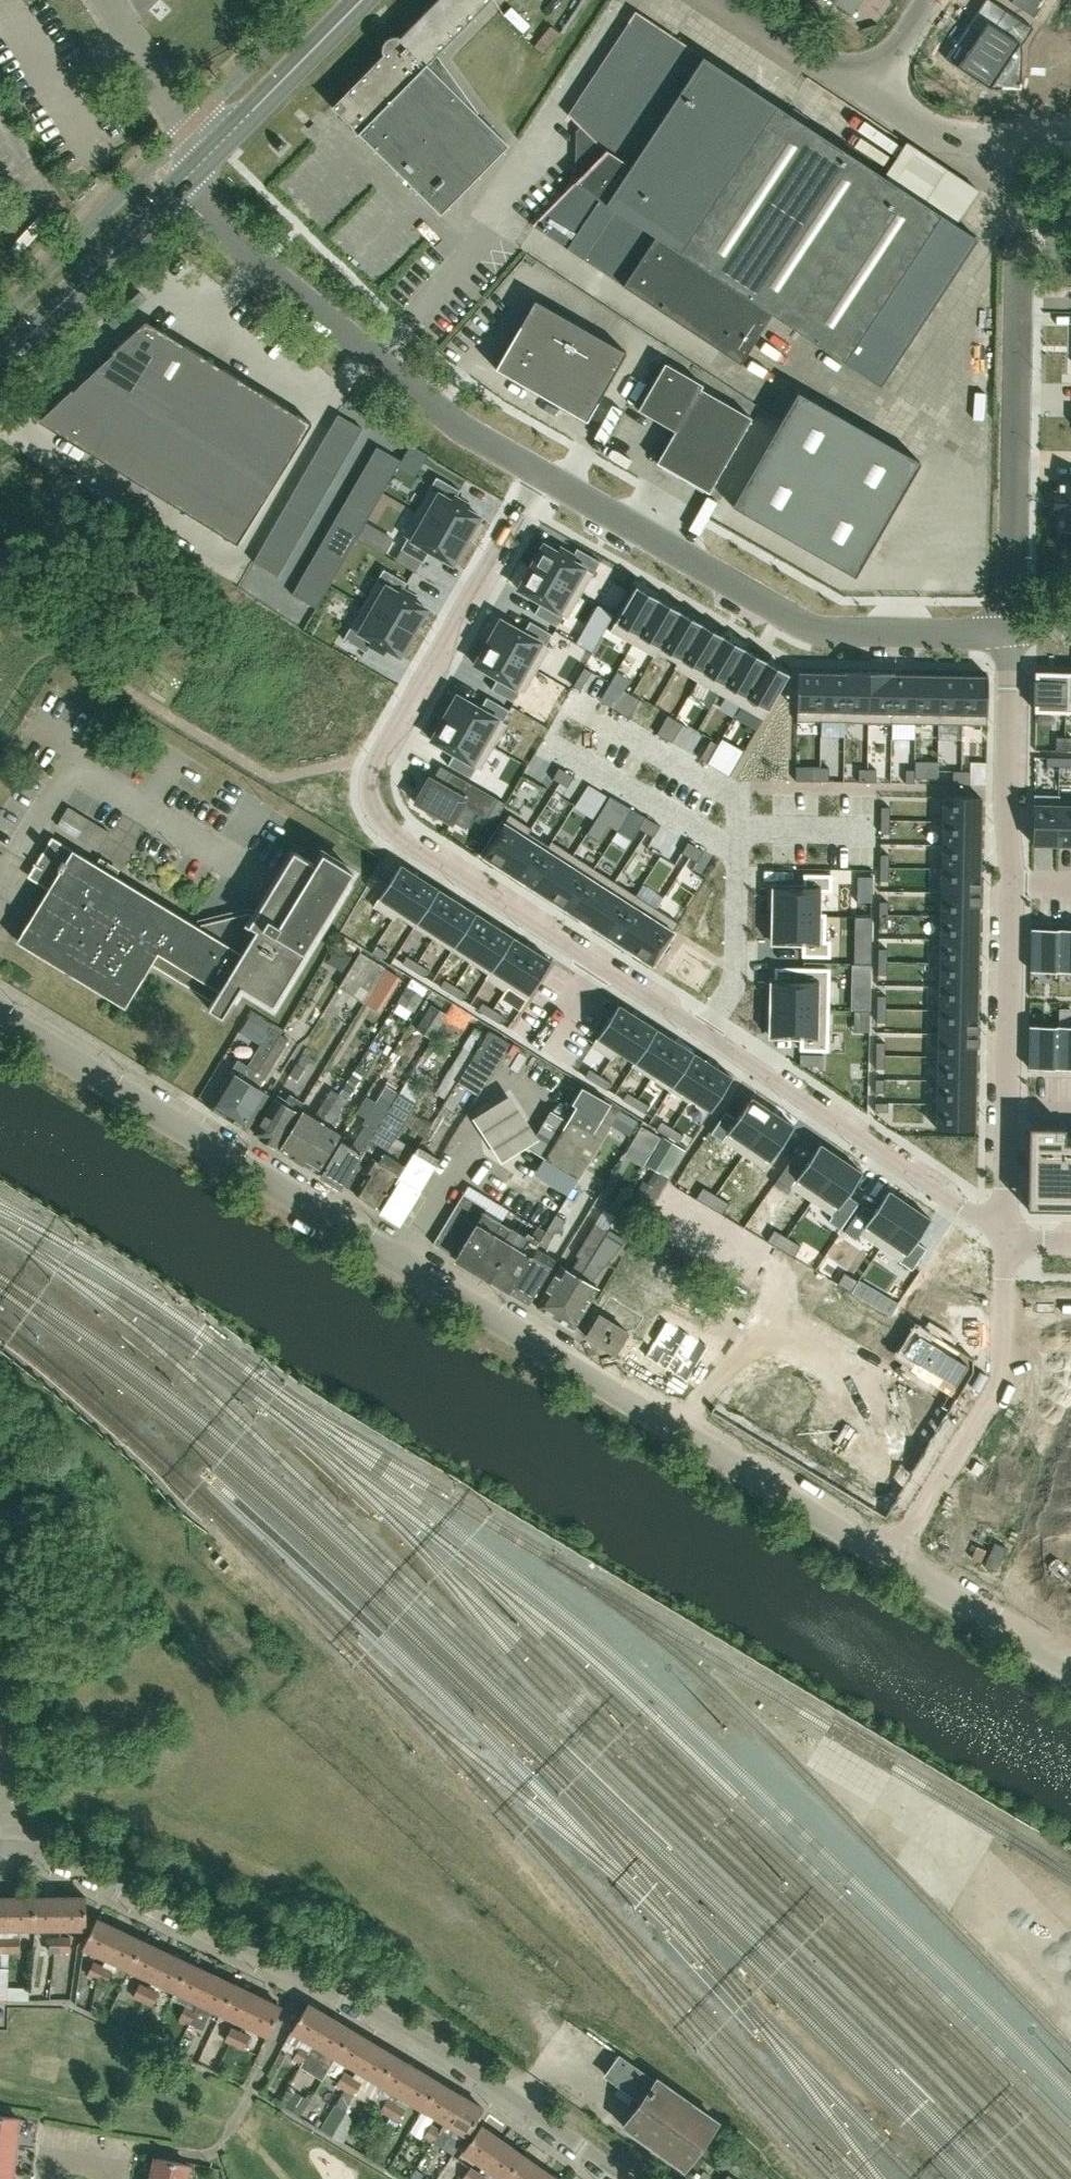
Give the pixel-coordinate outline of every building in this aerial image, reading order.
[(382,52),(384,54),(333,105),(332,104),(331,106),(440,214),(445,208),(459,194),(459,195),(509,144),(460,96),(459,97),(431,60),(491,0),(437,0),(400,38),(398,36),(396,36),(394,36),(392,36),(390,37),(388,38),(386,39),(385,40),(384,42),(383,44),(382,46),(382,48),(382,50),(382,52)] [(1011,2),(1034,17),(1046,0),(1013,0),(1011,2)] [(968,25),(946,58),(990,88),(1021,88),(1022,44),(1033,27),(1005,9),(994,26),(988,21),(980,33),(968,25)] [(532,225),(533,226),(534,226),(740,363),(759,335),(757,334),(772,313),(880,385),(977,238),(956,225),(884,176),(704,57),(704,56),(635,11),(628,22),(567,114),(580,127),(582,129),(579,132),(578,172),(578,173),(581,175),(579,178),(565,192),(562,195),(532,225)] [(1057,48),(1070,48),(1070,45),(1057,37),(1057,48)] [(895,167),(968,214),(984,190),(911,142),(895,167)] [(1047,202),(1047,215),(1060,215),(1060,202),(1047,202)] [(496,368),(584,419),(593,405),(595,406),(627,352),(535,300),(496,368)] [(113,353),(94,371),(131,394),(168,334),(146,320),(112,352),(113,353)] [(780,331),(771,351),(786,358),(796,339),(780,331)] [(168,334),(131,394),(167,417),(205,357),(168,334)] [(205,357),(167,417),(204,440),(242,380),(205,357)] [(665,362),(638,409),(675,431),(657,461),(656,462),(709,493),(710,491),(709,491),(752,417),(700,388),(703,384),(665,362)] [(72,389),(38,420),(94,454),(131,394),(94,371),(74,390),(72,389)] [(242,380),(204,440),(241,463),(278,403),(242,380)] [(784,415),(732,506),(855,577),(921,462),(842,417),(798,391),(784,415)] [(131,394),(94,454),(130,477),(167,417),(131,394)] [(278,403),(241,463),(275,483),(312,423),(278,403)] [(338,414),(253,562),(275,574),(359,426),(338,414)] [(167,417),(130,477),(167,500),(204,440),(167,417)] [(204,440),(167,500),(204,523),(241,463),(204,440)] [(380,448),(295,596),(316,608),(401,460),(380,448)] [(241,463),(204,523),(237,544),(275,483),(241,463)] [(436,476),(416,511),(466,540),(480,516),(466,508),(469,504),(456,496),(460,490),(436,476)] [(1055,511),(1059,511),(1059,530),(1070,530),(1070,480),(1060,479),(1059,493),(1055,493),(1055,511)] [(407,538),(401,549),(424,562),(430,551),(453,564),(466,540),(416,511),(403,535),(407,538)] [(544,544),(531,566),(581,595),(600,561),(577,548),(573,554),(560,547),(558,551),(544,544)] [(531,566),(518,589),(541,602),(534,613),(557,626),(563,615),(568,617),(581,595),(531,566)] [(383,568),(363,603),(413,632),(427,608),(413,601),(416,596),(403,589),(407,582),(383,568)] [(636,586),(610,631),(633,644),(659,598),(636,586)] [(659,598),(633,644),(654,656),(680,611),(659,598)] [(363,603),(343,638),(367,652),(371,645),(383,653),(386,648),(400,656),(413,632),(363,603)] [(680,611),(654,656),(655,657),(658,652),(677,663),(675,668),(676,668),(702,623),(680,611)] [(501,619),(488,642),(538,670),(551,648),(546,645),(553,634),(530,621),(523,632),(501,619)] [(702,623),(676,668),(697,681),(723,636),(702,623)] [(723,636),(697,681),(719,693),(745,648),(723,636)] [(488,642),(475,664),(497,677),(491,689),(513,702),(520,690),(525,693),(538,670),(488,642)] [(745,648),(719,693),(740,706),(766,660),(745,648)] [(766,660),(740,706),(763,719),(789,673),(766,660)] [(583,667),(574,684),(581,689),(591,672),(583,667)] [(845,722),(846,671),(845,671),(845,672),(822,672),(821,721),(845,722)] [(869,671),(846,671),(845,722),(868,722),(869,671)] [(869,671),(868,722),(892,723),(893,672),(869,671)] [(797,721),(821,721),(822,672),(798,672),(797,721)] [(915,723),(916,674),(894,673),(894,672),(893,672),(892,723),(915,723)] [(1036,672),(1035,711),(1065,711),(1066,673),(1036,672)] [(916,674),(915,723),(939,724),(940,674),(916,674)] [(940,674),(939,724),(962,724),(963,675),(940,674)] [(988,675),(963,675),(962,724),(987,725),(988,675)] [(624,691),(614,708),(622,712),(632,695),(624,691)] [(457,695),(444,717),(494,746),(507,723),(503,721),(509,709),(486,696),(480,708),(457,695)] [(632,695),(622,712),(629,717),(639,700),(632,695)] [(667,716),(657,733),(665,737),(675,720),(667,716)] [(444,717),(431,740),(454,753),(448,764),(470,777),(477,766),(481,769),(494,746),(444,717)] [(675,720),(665,737),(672,741),(682,724),(675,720)] [(1056,737),(1056,750),(1064,750),(1065,737),(1056,737)] [(710,740),(700,757),(708,762),(718,745),(710,740)] [(718,745),(708,762),(716,766),(725,749),(718,745)] [(1046,757),(1046,766),(1059,766),(1060,757),(1046,757)] [(1059,766),(1070,766),(1070,757),(1060,757),(1059,766)] [(559,767),(552,779),(560,783),(567,771),(559,767)] [(812,767),(811,781),(820,781),(821,768),(812,767)] [(821,768),(820,781),(829,781),(829,768),(821,768)] [(859,768),(858,782),(867,782),(867,769),(859,768)] [(867,769),(867,782),(876,782),(876,769),(867,769)] [(906,769),(905,783),(914,783),(915,770),(906,769)] [(915,770),(914,783),(923,783),(923,770),(915,770)] [(953,770),(952,784),(961,784),(962,771),(953,770)] [(443,784),(433,778),(429,776),(414,802),(428,809),(426,812),(437,818),(439,816),(452,823),(453,821),(463,804),(476,812),(487,818),(493,808),(500,813),(506,803),(498,798),(450,771),(443,784)] [(567,771),(560,783),(568,787),(574,776),(567,771)] [(962,771),(961,784),(970,784),(970,771),(962,771)] [(1034,794),(1033,840),(1058,840),(1059,795),(1034,794)] [(1058,840),(1070,840),(1070,800),(1060,800),(1060,795),(1059,795),(1058,840)] [(612,817),(621,803),(610,796),(601,810),(612,817)] [(943,797),(943,821),(981,822),(981,798),(943,797)] [(881,806),(881,819),(890,820),(890,806),(881,806)] [(68,807),(57,825),(99,850),(110,832),(68,807)] [(509,814),(482,855),(486,857),(485,858),(504,870),(528,832),(529,833),(532,828),(509,814)] [(645,816),(638,828),(646,832),(653,821),(645,816)] [(881,819),(880,833),(889,833),(890,820),(881,819)] [(653,821),(646,832),(654,837),(660,825),(653,821)] [(943,821),(942,845),(981,846),(981,822),(943,821)] [(549,845),(548,845),(529,833),(528,832),(504,870),(525,884),(549,845)] [(38,866),(36,864),(34,863),(33,864),(37,867),(34,870),(51,887),(18,941),(20,942),(21,941),(123,1003),(122,1005),(124,1006),(150,962),(213,1000),(208,1008),(222,1017),(241,986),(271,1005),(346,882),(346,883),(353,871),(323,852),(315,864),(296,852),(259,912),(257,911),(254,915),(248,912),(222,918),(212,935),(53,838),(41,857),(45,859),(38,866)] [(551,841),(548,845),(549,845),(525,884),(546,897),(573,855),(551,841)] [(688,841),(682,853),(689,857),(696,846),(688,841)] [(942,845),(942,868),(980,869),(981,846),(942,845)] [(696,846),(689,857),(697,861),(703,850),(696,846)] [(880,854),(880,867),(889,867),(889,854),(880,854)] [(594,868),(573,855),(546,897),(566,910),(594,868)] [(393,919),(420,877),(401,865),(401,864),(400,864),(373,906),(393,919)] [(880,867),(879,880),(888,880),(889,867),(880,867)] [(594,868),(566,910),(587,924),(615,881),(594,868)] [(942,868),(941,892),(980,893),(980,869),(942,868)] [(771,914),(825,915),(825,914),(819,914),(820,889),(830,890),(831,875),(805,874),(804,887),(773,887),(773,890),(772,890),(771,914)] [(857,887),(872,887),(873,876),(857,876),(857,887)] [(397,915),(414,926),(439,888),(438,888),(420,877),(393,919),(394,919),(397,915)] [(608,937),(635,895),(615,881),(587,924),(608,937)] [(439,889),(439,888),(414,926),(433,938),(457,901),(439,889)] [(941,892),(941,915),(979,916),(980,893),(941,892)] [(608,937),(629,951),(656,908),(635,895),(608,937)] [(452,950),(476,912),(475,912),(457,901),(433,938),(452,950)] [(879,901),(879,914),(888,914),(888,901),(879,901)] [(678,922),(656,908),(629,951),(648,963),(648,962),(651,964),(678,922)] [(452,950),(470,962),(494,925),(476,913),(477,913),(476,912),(452,950)] [(771,914),(771,938),(772,938),(772,941),(803,942),(803,955),(829,955),(829,941),(824,940),(825,915),(771,914)] [(879,914),(878,927),(887,927),(888,914),(879,914)] [(941,915),(940,939),(979,940),(979,916),(941,915)] [(485,978),(486,979),(513,936),(512,936),(494,925),(470,962),(488,974),(485,978)] [(1031,929),(1030,970),(1060,971),(1060,930),(1031,929)] [(1060,971),(1070,971),(1070,930),(1060,930),(1060,971)] [(514,937),(513,936),(486,979),(505,991),(532,949),(514,937)] [(940,939),(940,962),(978,963),(979,940),(940,939)] [(376,945),(372,952),(383,959),(387,952),(376,945)] [(337,947),(330,958),(345,967),(352,956),(337,947)] [(871,947),(854,947),(854,962),(871,963),(871,947)] [(878,948),(878,961),(887,961),(887,948),(878,948)] [(550,961),(532,949),(505,991),(506,991),(509,987),(527,999),(552,961),(551,960),(550,961)] [(339,987),(365,1002),(385,968),(360,953),(339,987)] [(407,955),(402,963),(413,969),(418,962),(407,955)] [(878,961),(877,974),(886,974),(887,961),(878,961)] [(418,962),(413,969),(424,976),(429,969),(418,962)] [(940,962),(939,986),(978,987),(978,963),(940,962)] [(853,964),(853,981),(870,982),(871,964),(853,964)] [(770,984),(770,1008),(828,1009),(829,969),(803,968),(802,981),(775,981),(771,981),(771,984),(770,984)] [(451,993),(456,985),(444,978),(440,986),(451,993)] [(412,980),(397,1003),(414,1012),(428,990),(412,980)] [(456,985),(451,993),(462,1000),(467,992),(456,985)] [(939,986),(939,1009),(977,1010),(978,987),(939,986)] [(877,995),(877,1008),(886,1008),(886,995),(877,995)] [(489,1016),(493,1009),(482,1002),(478,1009),(489,1016)] [(611,1059),(638,1017),(619,1005),(620,1004),(618,1004),(591,1046),(611,1059)] [(432,1005),(421,1023),(434,1030),(445,1013),(432,1005)] [(827,1049),(828,1009),(770,1008),(769,1032),(770,1032),(770,1035),(801,1036),(801,1049),(827,1049)] [(877,1008),(876,1021),(885,1021),(886,1008),(877,1008)] [(447,1009),(433,1034),(444,1041),(459,1016),(447,1009)] [(505,1016),(493,1009),(489,1016),(500,1023),(505,1016)] [(939,1009),(938,1033),(977,1034),(977,1010),(939,1009)] [(633,1066),(657,1028),(656,1028),(638,1017),(611,1059),(612,1059),(618,1050),(634,1061),(631,1065),(633,1066)] [(1029,1067),(1058,1068),(1059,1027),(1029,1026),(1029,1067)] [(1059,1027),(1058,1068),(1070,1068),(1070,1027),(1059,1027)] [(633,1066),(651,1078),(675,1041),(657,1029),(657,1028),(633,1066)] [(248,1065),(239,1059),(209,1108),(228,1120),(280,1035),(270,1029),(248,1065)] [(473,1057),(445,1101),(440,1108),(451,1114),(467,1088),(479,1096),(510,1044),(489,1031),(479,1047),(473,1057)] [(938,1033),(938,1057),(976,1057),(977,1034),(938,1033)] [(280,1035),(228,1120),(247,1131),(268,1096),(258,1090),(284,1049),(289,1040),(280,1035)] [(467,1040),(461,1049),(470,1055),(473,1057),(479,1047),(467,1040)] [(651,1078),(670,1090),(694,1052),(693,1052),(675,1041),(651,1078)] [(876,1042),(876,1055),(885,1055),(885,1042),(876,1042)] [(695,1053),(694,1052),(670,1090),(689,1102),(713,1065),(694,1053),(695,1053)] [(801,1054),(801,1065),(823,1065),(823,1054),(801,1054)] [(876,1055),(875,1068),(884,1068),(885,1055),(876,1055)] [(938,1057),(937,1080),(976,1081),(976,1057),(938,1057)] [(296,1065),(290,1075),(298,1081),(305,1070),(296,1065)] [(731,1077),(713,1065),(689,1102),(690,1103),(692,1098),(710,1110),(711,1111),(732,1077),(731,1076),(731,1077)] [(596,1082),(601,1075),(589,1068),(585,1075),(596,1082)] [(280,1151),(298,1162),(321,1123),(340,1096),(352,1076),(344,1071),(331,1090),(314,1119),(303,1113),(280,1151)] [(601,1075),(596,1082),(607,1089),(612,1082),(601,1075)] [(298,1162),(317,1173),(340,1135),(330,1129),(347,1100),(347,1101),(360,1081),(352,1076),(340,1096),(321,1123),(298,1162)] [(875,1078),(875,1092),(884,1092),(884,1079),(875,1078)] [(937,1080),(937,1104),(975,1104),(976,1081),(937,1080)] [(551,1111),(529,1147),(543,1156),(577,1177),(578,1177),(620,1108),(587,1089),(581,1085),(579,1089),(572,1102),(577,1105),(576,1106),(568,1120),(551,1111)] [(622,1099),(634,1106),(638,1098),(627,1091),(622,1099)] [(285,1102),(276,1097),(268,1111),(254,1135),(261,1139),(260,1139),(276,1149),(299,1112),(298,1111),(304,1103),(290,1094),(285,1102)] [(365,1198),(363,1202),(375,1209),(377,1206),(380,1207),(404,1165),(385,1154),(410,1111),(415,1104),(398,1094),(389,1108),(366,1147),(354,1167),(366,1175),(356,1193),(365,1198)] [(743,1154),(773,1111),(752,1097),(751,1096),(736,1118),(726,1111),(711,1132),(743,1154)] [(650,1105),(638,1098),(634,1106),(645,1113),(650,1105)] [(341,1142),(321,1176),(341,1188),(342,1188),(343,1185),(354,1167),(366,1147),(389,1108),(378,1101),(367,1119),(363,1125),(366,1127),(352,1149),(341,1142)] [(875,1102),(875,1111),(888,1111),(888,1102),(875,1102)] [(937,1104),(936,1127),(975,1128),(975,1104),(937,1104)] [(773,1111),(743,1154),(765,1169),(794,1126),(793,1125),(773,1111)] [(657,1128),(668,1135),(673,1127),(661,1120),(657,1128)] [(679,1142),(684,1134),(673,1127),(668,1135),(679,1142)] [(1027,1200),(1070,1201),(1070,1135),(1066,1135),(1066,1127),(1029,1127),(1027,1200)] [(686,1152),(665,1138),(648,1166),(661,1175),(669,1162),(677,1166),(686,1152)] [(791,1158),(774,1183),(788,1193),(791,1187),(812,1201),(841,1158),(821,1144),(820,1143),(817,1146),(804,1166),(791,1158)] [(382,1213),(388,1216),(400,1224),(438,1162),(419,1151),(382,1213)] [(841,1158),(812,1201),(832,1215),(828,1221),(840,1229),(859,1202),(848,1194),(863,1172),(862,1171),(861,1172),(841,1158)] [(696,1198),(709,1206),(716,1194),(703,1186),(696,1198)] [(862,1204),(843,1231),(856,1239),(860,1234),(880,1248),(909,1204),(889,1190),(888,1189),(873,1212),(862,1204)] [(463,1193),(433,1243),(434,1244),(435,1244),(491,1278),(505,1287),(510,1289),(510,1290),(535,1248),(527,1243),(522,1252),(503,1240),(511,1228),(501,1222),(484,1212),(486,1207),(479,1203),(469,1197),(463,1193)] [(716,1194),(709,1206),(722,1213),(729,1202),(716,1194)] [(909,1204),(880,1248),(902,1262),(912,1269),(927,1248),(916,1241),(931,1219),(930,1218),(909,1204)] [(535,1248),(510,1290),(529,1301),(553,1260),(554,1259),(543,1252),(556,1232),(558,1233),(565,1220),(556,1214),(546,1231),(545,1232),(541,1238),(540,1240),(535,1248)] [(561,1265),(536,1305),(555,1317),(589,1260),(607,1231),(595,1224),(577,1253),(581,1255),(571,1271),(561,1265)] [(538,1226),(533,1233),(541,1238),(545,1232),(546,1231),(538,1226)] [(781,1248),(787,1237),(774,1229),(767,1240),(781,1248)] [(589,1260),(555,1317),(573,1328),(593,1295),(598,1288),(588,1282),(624,1239),(608,1230),(608,1231),(603,1239),(602,1241),(595,1252),(592,1257),(591,1258),(590,1261),(589,1260)] [(787,1237),(781,1248),(794,1256),(800,1245),(787,1237)] [(945,1241),(918,1281),(951,1302),(961,1288),(953,1283),(970,1257),(945,1241)] [(844,1272),(837,1283),(851,1291),(857,1280),(844,1272)] [(903,1295),(895,1310),(919,1325),(928,1312),(903,1295)] [(617,1309),(607,1303),(601,1314),(599,1313),(585,1335),(614,1353),(628,1331),(610,1320),(617,1309)] [(846,1405),(860,1377),(760,1330),(720,1415),(767,1437),(777,1414),(815,1432),(823,1414),(833,1419),(840,1403),(846,1405)] [(906,1355),(915,1360),(909,1370),(956,1398),(973,1371),(973,1358),(931,1333),(927,1339),(919,1334),(906,1355)] [(659,1334),(638,1370),(659,1383),(680,1346),(659,1334)] [(680,1346),(659,1383),(680,1395),(702,1359),(680,1346)] [(8,1896),(0,1897),(0,1928),(8,1928),(8,1896)] [(34,1927),(34,1896),(8,1896),(8,1928),(34,1927)] [(59,1927),(59,1896),(34,1896),(34,1927),(59,1927)] [(86,1927),(85,1897),(85,1896),(59,1896),(59,1927),(86,1927)] [(106,1959),(119,1930),(97,1919),(83,1948),(106,1959)] [(106,1959),(129,1969),(142,1941),(119,1930),(106,1959)] [(19,1937),(9,1938),(9,1953),(19,1953),(19,1937)] [(9,1953),(9,1938),(0,1938),(0,2001),(7,2001),(9,1953)] [(50,1952),(53,1952),(53,1950),(60,1950),(59,1938),(51,1938),(50,1952)] [(70,1938),(59,1938),(60,1950),(53,1950),(53,1952),(70,1952),(70,1938)] [(142,1941),(129,1969),(152,1980),(165,1951),(142,1941)] [(188,1962),(165,1951),(152,1980),(175,1991),(188,1962)] [(87,1975),(96,1980),(102,1966),(94,1962),(87,1975)] [(211,1973),(188,1962),(175,1991),(197,2002),(211,1973)] [(112,1971),(102,1966),(96,1980),(106,1984),(112,1971)] [(211,2008),(220,2013),(234,1984),(211,1973),(197,2002),(194,2010),(188,2023),(201,2029),(211,2008)] [(142,2001),(148,1988),(140,1984),(134,1997),(142,2001)] [(234,1984),(220,2013),(243,2023),(257,1994),(234,1984)] [(142,2001),(152,2005),(158,1992),(148,1988),(142,2001)] [(82,2001),(82,1990),(61,1990),(61,2002),(82,2001)] [(280,2006),(257,1994),(243,2023),(267,2034),(280,2006)] [(306,2004),(292,2030),(314,2043),(329,2018),(306,2004)] [(179,2019),(188,2023),(194,2010),(186,2005),(179,2019)] [(351,2030),(329,2018),(314,2043),(309,2051),(302,2063),(300,2065),(322,2078),(335,2056),(351,2030)] [(233,2045),(239,2032),(231,2028),(225,2041),(233,2045)] [(357,2069),(373,2043),(351,2030),(335,2056),(357,2069)] [(250,2037),(239,2032),(233,2045),(243,2050),(250,2037)] [(395,2056),(373,2043),(357,2069),(379,2083),(395,2056)] [(301,2063),(302,2063),(309,2051),(301,2047),(293,2058),(301,2063)] [(692,2160),(720,2121),(657,2077),(654,2080),(619,2055),(606,2074),(642,2100),(623,2125),(683,2168),(690,2159),(692,2160)] [(401,2096),(417,2068),(395,2056),(379,2083),(401,2096)] [(439,2081),(417,2068),(401,2096),(422,2109),(439,2081)] [(337,2085),(345,2090),(352,2077),(345,2073),(337,2085)] [(361,2083),(352,2077),(345,2090),(354,2096),(361,2083)] [(444,2122),(461,2094),(439,2081),(422,2109),(444,2122)] [(300,2117),(301,2115),(310,2101),(294,2091),(284,2107),(300,2117)] [(483,2108),(461,2094),(444,2122),(441,2128),(433,2141),(441,2146),(447,2135),(461,2143),(466,2135),(483,2108)] [(381,2111),(389,2116),(396,2103),(388,2099),(381,2111)] [(405,2109),(396,2103),(389,2116),(398,2121),(405,2109)] [(19,2121),(19,2117),(0,2115),(0,2143),(15,2145),(19,2121)] [(433,2141),(441,2128),(431,2122),(423,2136),(433,2141)] [(483,2166),(502,2140),(480,2125),(462,2152),(483,2166)] [(523,2155),(502,2140),(483,2166),(502,2178),(506,2178),(523,2155)] [(11,2173),(15,2145),(0,2143),(0,2172),(11,2173)] [(544,2169),(523,2155),(506,2178),(537,2178),(544,2169)] [(156,2157),(150,2178),(186,2178),(190,2165),(156,2157)] [(434,2172),(423,2168),(418,2178),(432,2178),(434,2172)] [(463,2178),(475,2178),(479,2173),(471,2168),(463,2178)] [(544,2169),(537,2178),(558,2178),(544,2169)]
